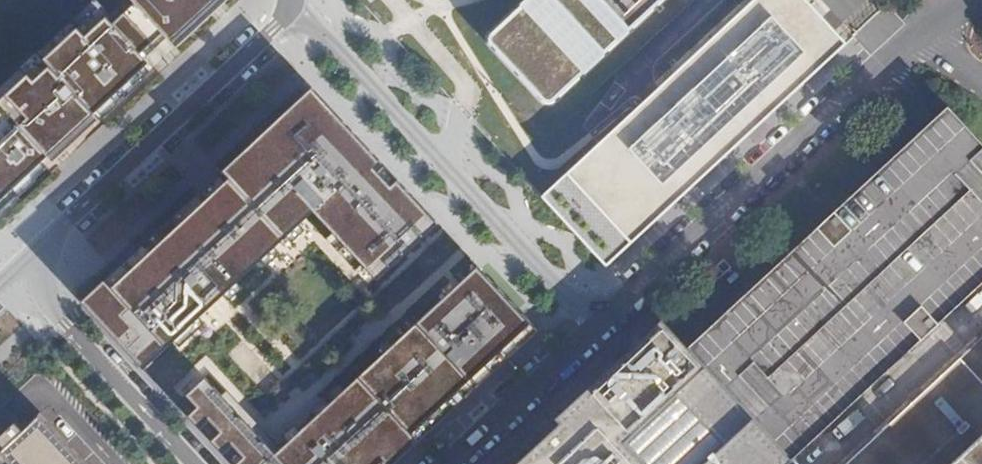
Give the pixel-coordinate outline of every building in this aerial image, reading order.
[(0,83),(0,222),(159,75),(143,57),(164,38),(176,51),(231,0),(90,0),(0,83)] [(492,42),(552,108),(665,0),(537,0),(492,42)] [(820,0),(745,0),(647,92),(544,190),(608,257),(849,30),(820,0)] [(380,283),(443,225),(314,87),(83,301),(149,371),(168,354),(317,215),(380,283)] [(791,458),(829,423),(836,416),(902,355),(908,349),(915,343),(950,310),(957,303),(965,296),(981,280),(981,143),(947,106),(928,124),(922,129),(858,189),(852,195),(783,259),(777,264),(708,328),(702,334),(687,348),(786,453),(791,458)] [(920,125),(922,129),(928,124),(926,120),(920,125)] [(849,191),(852,195),(858,189),(855,185),(849,191)] [(774,261),(777,264),(783,259),(780,256),(774,261)] [(205,375),(186,392),(198,405),(189,414),(236,463),(383,463),(535,323),(479,263),(441,298),(327,404),(277,451),(205,375)] [(967,299),(965,296),(957,303),(960,306),(967,299)] [(960,306),(957,303),(950,310),(953,313),(960,306)] [(633,345),(505,463),(774,463),(786,453),(687,348),(661,319),(639,340),(658,360),(652,365),(633,345)] [(699,331),(702,334),(708,328),(705,325),(699,331)] [(845,463),(981,463),(981,337),(845,463)] [(908,349),(911,352),(917,346),(915,343),(908,349)] [(908,349),(902,355),(904,358),(911,352),(908,349)] [(40,414),(23,429),(12,416),(1,406),(0,407),(0,442),(5,447),(0,451),(12,463),(86,463),(40,414)] [(836,416),(829,423),(832,426),(838,419),(836,416)]
